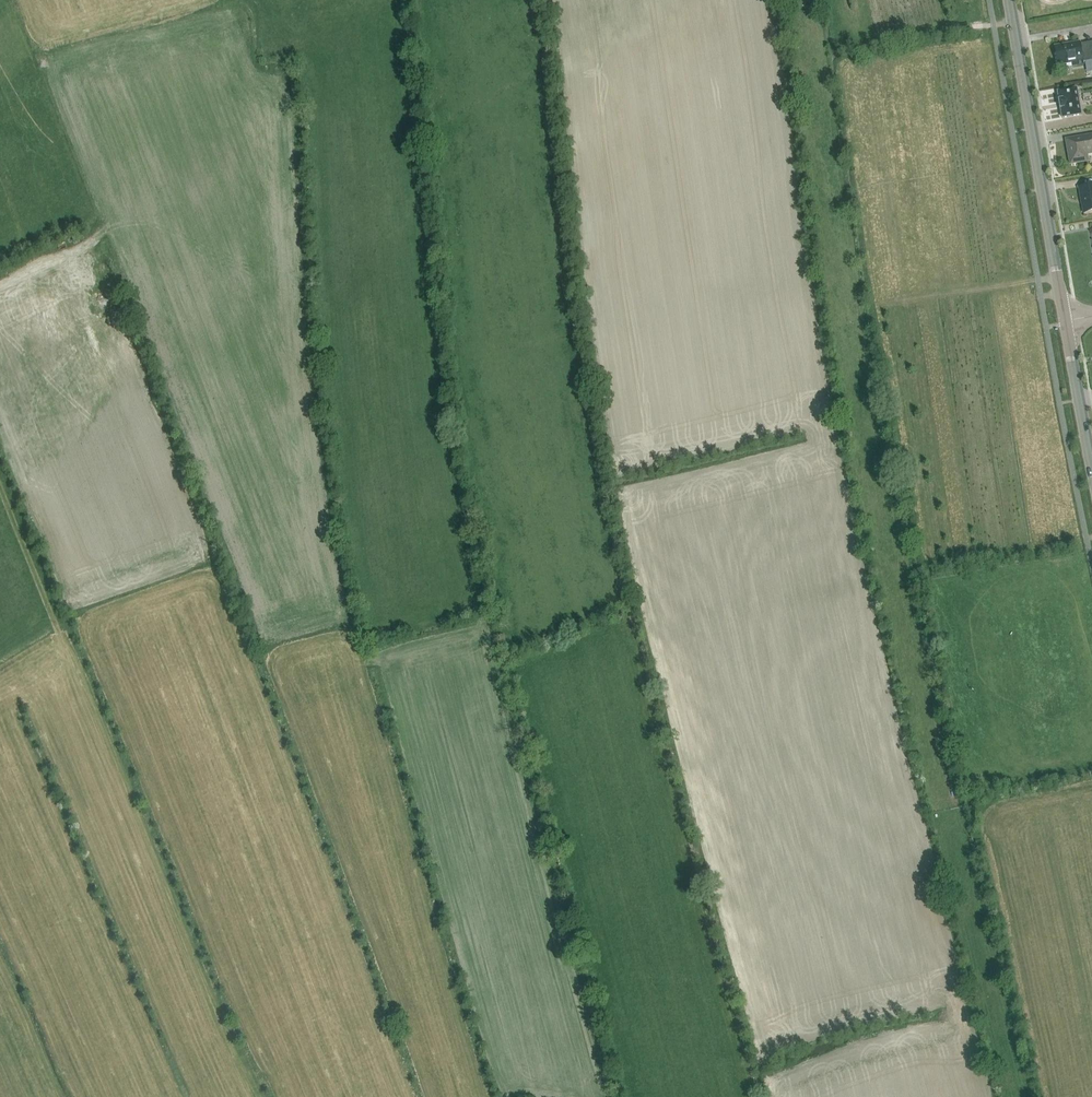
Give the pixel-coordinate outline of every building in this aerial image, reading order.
[(1083,64),(1083,62),(1091,60),(1091,44),(1080,46),(1080,44),(1080,42),(1055,46),(1058,65),(1072,63),(1072,66),(1083,64)] [(1058,92),(1062,118),(1081,115),(1077,89),(1058,92)] [(1066,140),(1070,164),(1088,161),(1087,154),(1091,153),(1091,135),(1066,140)] [(1079,188),(1084,214),(1091,212),(1091,186),(1079,188)]
